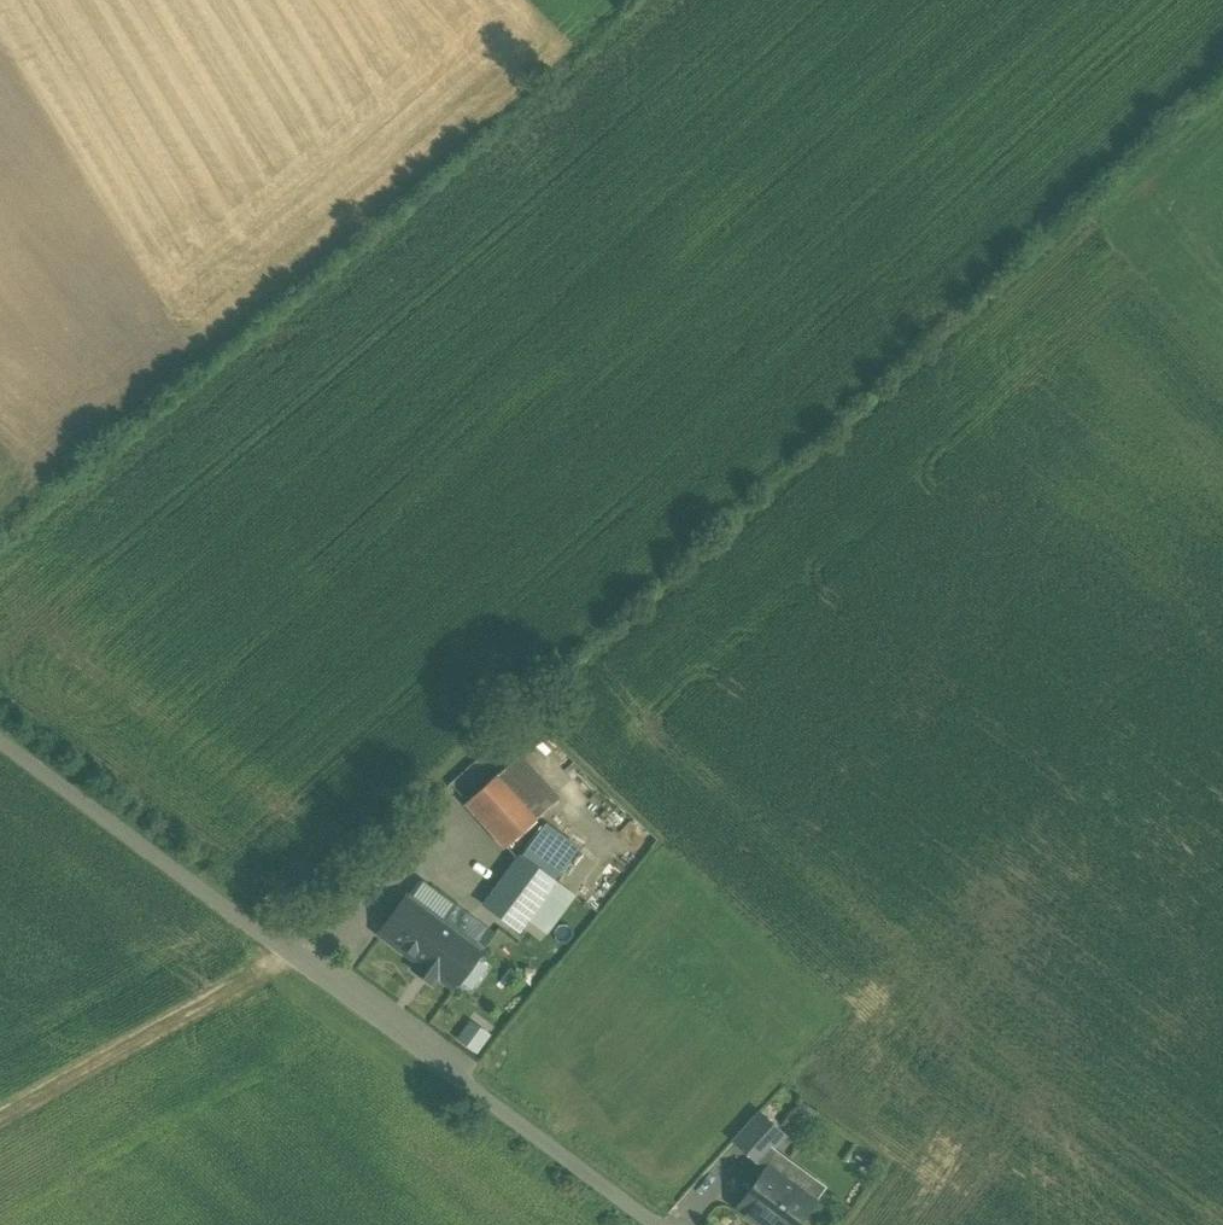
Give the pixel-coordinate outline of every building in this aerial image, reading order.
[(515,736),(459,789),(503,835),(558,782),(515,736)] [(584,834),(547,806),(473,907),(511,934),(584,834)] [(415,873),(377,925),(451,978),(489,926),(415,873)] [(461,1042),(485,1053),(496,1030),(472,1019),(461,1042)] [(782,1117),(755,1093),(729,1123),(756,1146),(782,1117)] [(811,1124),(820,1113),(806,1101),(797,1112),(811,1124)] [(734,1198),(773,1224),(785,1224),(813,1186),(765,1153),(734,1198)]
